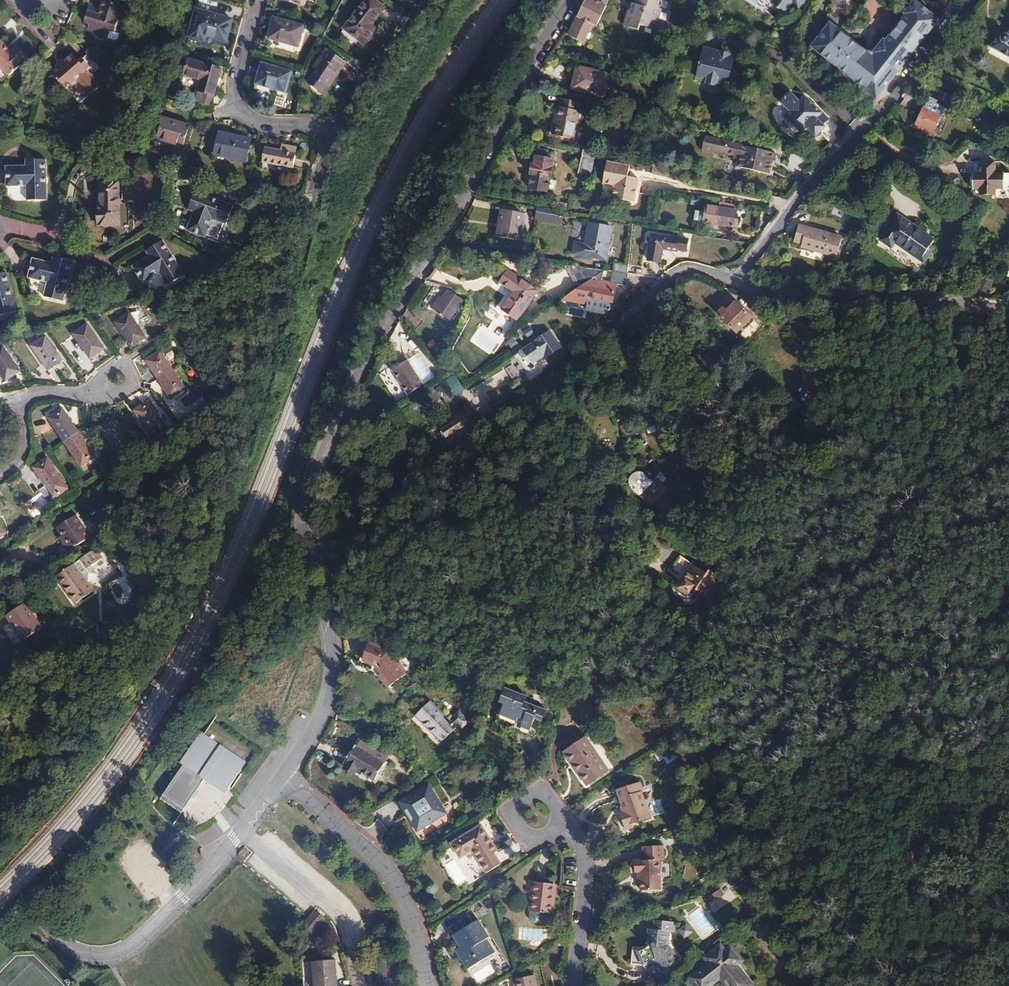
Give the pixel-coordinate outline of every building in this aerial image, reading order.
[(122,0),(101,0),(103,1),(101,7),(98,14),(88,11),(84,22),(89,24),(87,29),(108,36),(109,30),(114,31),(117,19),(122,0)] [(365,44),(369,39),(373,33),(368,29),(371,25),(384,8),(374,0),(367,0),(345,29),(365,44)] [(591,24),(597,27),(607,5),(608,6),(611,0),(586,0),(576,20),(569,35),(583,42),(591,24)] [(661,9),(659,8),(661,0),(637,0),(636,2),(634,9),(629,10),(624,26),(636,30),(638,24),(655,30),(661,9)] [(785,12),(791,4),(794,7),(798,9),(805,0),(774,0),(772,3),(785,12)] [(882,0),(869,0),(864,8),(873,14),(882,0)] [(912,53),(938,20),(915,2),(905,14),(907,16),(886,43),(884,41),(875,53),(876,54),(873,59),(830,24),(812,47),(877,98),(912,53)] [(232,19),(196,9),(188,37),(205,41),(206,36),(226,42),(230,28),(232,19)] [(268,38),(298,47),(304,26),(274,17),(270,29),(268,38)] [(119,33),(114,31),(109,30),(108,36),(107,38),(115,40),(117,38),(119,33)] [(1008,56),(1008,34),(1008,35),(1004,33),(1001,34),(1000,36),(997,34),(991,47),(1008,56)] [(0,41),(0,67),(9,77),(22,65),(0,41)] [(347,63),(327,49),(317,63),(320,65),(312,76),(314,78),(309,84),(325,95),(330,88),(327,86),(334,75),(337,77),(342,70),(347,63)] [(718,52),(704,49),(697,77),(706,79),(718,82),(727,85),(730,76),(732,67),(729,66),(731,55),(718,52)] [(50,73),(65,89),(77,79),(86,90),(84,91),(89,96),(100,86),(87,71),(91,67),(96,72),(101,68),(88,54),(79,62),(73,55),(70,58),(65,62),(59,67),(58,66),(50,73)] [(221,69),(188,59),(183,75),(200,80),(197,92),(198,92),(195,101),(210,106),(212,96),(213,96),(218,80),(221,69)] [(256,84),(285,92),(291,71),(262,63),(259,73),(256,84)] [(609,75),(577,67),(574,78),(571,89),(604,97),(609,75)] [(330,88),(337,77),(334,75),(327,86),(330,88)] [(811,102),(804,95),(799,100),(791,93),(787,96),(786,95),(783,98),(784,99),(781,103),(789,111),(783,116),(801,133),(806,128),(815,137),(825,126),(823,124),(814,116),(819,111),(811,102)] [(573,140),(579,111),(581,102),(562,98),(560,107),(559,107),(557,113),(556,119),(557,119),(553,135),(573,140)] [(918,123),(921,124),(933,131),(940,116),(925,109),(925,108),(918,123)] [(819,111),(814,116),(823,124),(828,119),(819,111)] [(190,126),(163,118),(157,138),(184,146),(188,130),(190,126)] [(933,131),(921,124),(919,127),(932,133),(933,131)] [(241,137),(218,132),(214,155),(247,162),(251,139),(241,137)] [(774,154),(705,136),(702,151),(724,156),(724,153),(738,156),(740,157),(738,167),(748,170),(769,175),(774,154)] [(262,162),(293,168),(297,147),(290,146),(282,144),(280,150),(265,147),(262,162)] [(590,176),(596,148),(585,146),(579,173),(590,176)] [(537,149),(536,157),(534,165),(532,164),(531,169),(530,174),(531,174),(529,189),(546,192),(549,177),(550,177),(553,160),(546,159),(547,151),(537,149)] [(748,172),(748,170),(738,167),(740,157),(738,156),(736,169),(748,172)] [(652,162),(639,159),(638,168),(650,170),(652,162)] [(997,159),(982,159),(982,166),(982,172),(974,172),(974,187),(982,187),(982,192),(998,191),(998,186),(1006,186),(1006,170),(997,170),(997,159)] [(46,177),(46,160),(33,160),(33,166),(26,166),(7,167),(7,187),(27,186),(27,201),(33,201),(46,200),(46,185),(48,183),(48,178),(46,177)] [(652,173),(669,176),(670,168),(654,165),(652,173)] [(119,198),(119,182),(100,182),(100,204),(98,205),(98,216),(98,226),(115,225),(115,211),(119,211),(119,207),(121,205),(121,200),(119,198)] [(211,198),(195,192),(190,204),(196,206),(194,212),(187,231),(193,233),(205,238),(212,219),(226,224),(233,206),(218,201),(217,198),(213,196),(211,198)] [(704,223),(733,228),(737,205),(721,202),(720,208),(706,206),(705,213),(696,212),(695,219),(704,221),(704,223)] [(196,206),(190,204),(188,210),(194,212),(196,206)] [(535,220),(560,224),(561,216),(554,215),(555,210),(537,207),(535,220)] [(498,227),(496,236),(517,240),(519,230),(522,213),(502,209),(501,219),(499,227),(498,227)] [(527,214),(522,213),(519,230),(524,231),(527,214)] [(931,247),(898,219),(878,241),(888,250),(892,246),(918,268),(928,257),(925,254),(931,247)] [(606,260),(612,227),(588,222),(584,244),(575,242),(574,248),(573,254),(606,260)] [(841,238),(800,225),(795,239),(803,241),(802,245),(835,255),(841,238)] [(652,235),(647,261),(660,263),(662,249),(676,251),(676,250),(686,251),(688,239),(679,238),(678,239),(652,235)] [(171,255),(162,241),(156,244),(151,247),(155,253),(149,256),(132,267),(143,283),(160,273),(168,285),(184,275),(175,262),(176,259),(173,255),(171,255)] [(146,251),(149,256),(155,253),(151,247),(146,251)] [(68,278),(72,262),(65,260),(60,259),(58,265),(52,264),(33,259),(28,278),(48,282),(44,297),(63,301),(67,286),(69,285),(70,280),(68,278)] [(612,271),(627,273),(628,265),(614,262),(612,271)] [(598,280),(595,276),(604,270),(565,264),(565,267),(578,288),(562,299),(586,304),(587,301),(587,298),(600,300),(613,302),(616,283),(598,280)] [(538,291),(508,270),(500,282),(513,291),(506,301),(501,309),(517,320),(538,291)] [(6,272),(1,273),(0,274),(0,316),(15,312),(6,272)] [(987,275),(980,288),(992,293),(998,280),(987,275)] [(463,300),(448,291),(443,298),(435,311),(450,320),(463,300)] [(432,309),(435,311),(443,298),(440,297),(432,309)] [(752,316),(737,301),(727,310),(724,306),(720,310),(738,330),(752,316)] [(796,319),(801,313),(797,309),(792,315),(796,319)] [(812,323),(801,313),(796,319),(806,328),(812,323)] [(146,338),(129,314),(115,323),(132,347),(146,338)] [(73,334),(90,359),(104,349),(87,325),(73,334)] [(549,330),(519,351),(523,358),(528,354),(534,362),(545,355),(547,357),(561,348),(549,330)] [(31,345),(48,370),(62,361),(45,336),(31,345)] [(70,339),(63,343),(83,370),(92,363),(87,357),(85,359),(70,339)] [(6,381),(19,372),(3,347),(0,349),(0,373),(6,381)] [(146,360),(171,399),(185,389),(160,351),(146,360)] [(393,370),(408,394),(423,385),(408,361),(402,364),(393,370)] [(822,374),(815,367),(811,371),(818,378),(822,374)] [(456,376),(447,381),(456,396),(464,391),(456,376)] [(202,397),(190,405),(195,413),(207,405),(202,397)] [(801,405),(791,398),(784,408),(794,415),(801,405)] [(134,410),(151,435),(165,426),(148,401),(134,410)] [(644,409),(646,416),(656,414),(654,406),(644,409)] [(48,418),(81,466),(95,457),(62,408),(48,418)] [(656,414),(646,416),(645,417),(647,425),(658,421),(660,426),(665,425),(661,412),(656,414)] [(99,427),(116,452),(130,442),(113,417),(99,427)] [(458,430),(468,423),(464,417),(454,425),(458,430)] [(47,458),(33,467),(54,498),(67,488),(47,458)] [(666,513),(672,507),(675,504),(664,493),(668,489),(657,478),(659,475),(652,468),(648,466),(646,466),(645,466),(642,467),(640,467),(639,469),(637,471),(637,473),(637,476),(638,478),(639,481),(645,488),(640,493),(652,505),(655,502),(665,512),(666,513)] [(676,511),(672,507),(666,513),(665,512),(660,517),(666,522),(676,511)] [(61,556),(91,537),(76,515),(56,528),(62,536),(65,542),(63,543),(56,548),(58,552),(61,556)] [(56,576),(75,604),(94,591),(88,582),(99,575),(95,569),(98,561),(102,558),(95,549),(88,554),(90,557),(87,558),(85,555),(75,563),(56,576)] [(680,583),(694,593),(697,588),(707,595),(720,575),(709,569),(708,570),(694,561),(680,583)] [(15,630),(22,641),(42,628),(25,603),(6,615),(15,630)] [(407,674),(398,661),(397,662),(389,651),(370,643),(362,660),(376,666),(382,673),(379,675),(388,687),(407,674)] [(504,703),(508,704),(513,691),(505,687),(499,701),(504,703)] [(527,696),(513,691),(508,704),(504,703),(499,715),(512,720),(516,721),(517,718),(523,720),(520,727),(530,731),(535,719),(542,722),(546,710),(525,701),(527,696)] [(415,716),(441,742),(459,725),(462,728),(469,722),(459,711),(448,721),(430,701),(415,716)] [(244,760),(198,729),(178,759),(181,762),(157,797),(179,811),(204,774),(226,786),(244,760)] [(576,769),(587,785),(608,770),(585,737),(564,752),(576,769)] [(384,762),(358,747),(345,767),(349,769),(355,773),(355,772),(357,770),(362,773),(374,780),(384,762)] [(617,789),(624,810),(620,811),(622,819),(624,826),(632,823),(649,818),(641,793),(643,792),(640,782),(617,789)] [(446,813),(428,785),(400,802),(406,814),(409,812),(413,820),(419,830),(446,813)] [(480,824),(449,843),(454,849),(459,858),(472,850),(487,873),(500,864),(486,841),(488,837),(480,824)] [(497,854),(503,861),(511,855),(506,847),(497,854)] [(659,861),(634,861),(635,873),(639,873),(640,883),(640,891),(660,890),(659,861)] [(533,882),(530,912),(531,912),(542,913),(552,914),(553,906),(553,902),(551,902),(553,884),(533,882)] [(706,899),(715,912),(733,900),(724,887),(706,899)] [(313,923),(322,914),(317,908),(308,918),(313,923)] [(541,918),(542,913),(531,912),(530,915),(530,918),(532,921),(533,922),(534,923),(536,923),(538,922),(539,922),(540,921),(541,919),(541,918)] [(467,970),(495,952),(487,939),(489,937),(478,920),(452,936),(460,947),(463,945),(466,951),(459,956),(464,964),(467,970)] [(648,947),(639,951),(641,957),(644,965),(655,960),(663,969),(677,958),(667,945),(668,932),(673,933),(674,922),(654,920),(652,929),(650,929),(648,947)] [(686,938),(696,931),(689,922),(679,928),(686,938)] [(528,938),(544,939),(545,929),(528,928),(528,938)] [(455,950),(459,956),(466,951),(463,945),(460,947),(455,950)] [(728,985),(749,985),(751,985),(735,965),(741,960),(731,948),(725,952),(720,946),(706,958),(710,964),(692,978),(698,985),(708,985),(710,985),(720,977),(728,985)] [(315,985),(337,985),(335,960),(313,961),(315,985)] [(391,983),(382,985),(377,969),(387,967),(386,962),(372,966),(378,985),(392,985),(391,983)] [(489,963),(472,974),(478,982),(495,972),(489,963)] [(377,969),(382,985),(391,983),(387,967),(377,969)] [(534,975),(514,980),(516,985),(537,985),(534,975)]
